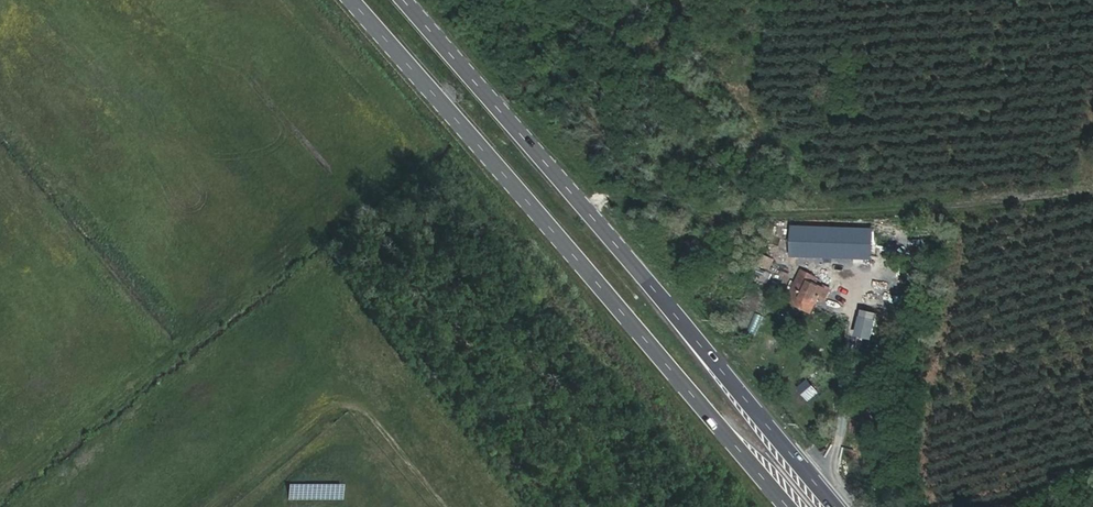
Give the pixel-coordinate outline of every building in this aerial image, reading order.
[(878,234),(898,233),(900,222),(877,223),(878,234)] [(849,263),(848,232),(788,233),(789,265),(849,263)] [(824,312),(832,295),(806,283),(798,299),(824,312)] [(863,340),(874,342),(878,324),(867,322),(863,340)] [(812,408),(824,398),(814,386),(801,395),(812,408)] [(287,483),(286,499),(342,500),(343,483),(287,483)]
